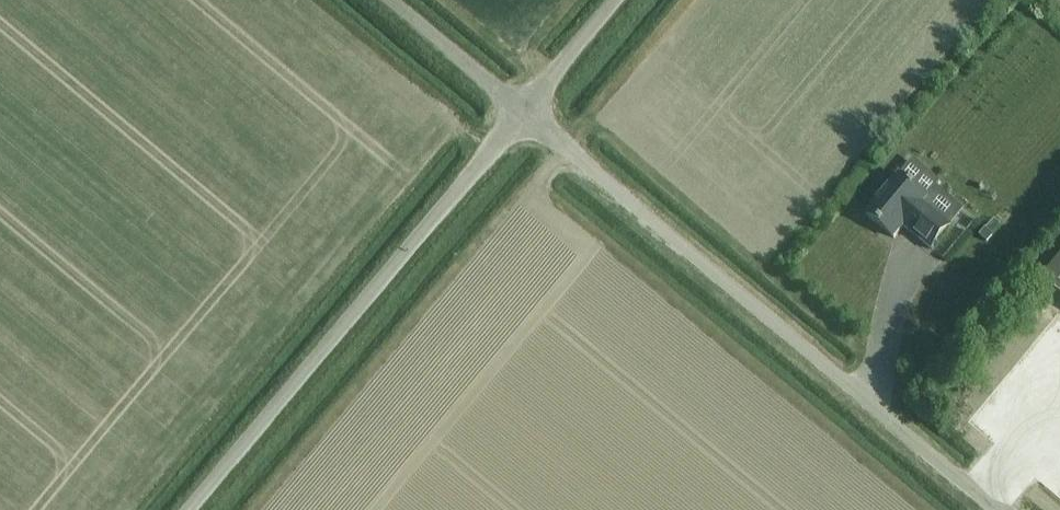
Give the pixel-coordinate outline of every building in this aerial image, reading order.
[(904,228),(931,251),(951,227),(924,204),(927,200),(900,176),(866,216),(894,239),(904,228)] [(1042,283),(1059,298),(1059,261),(1042,283)]
